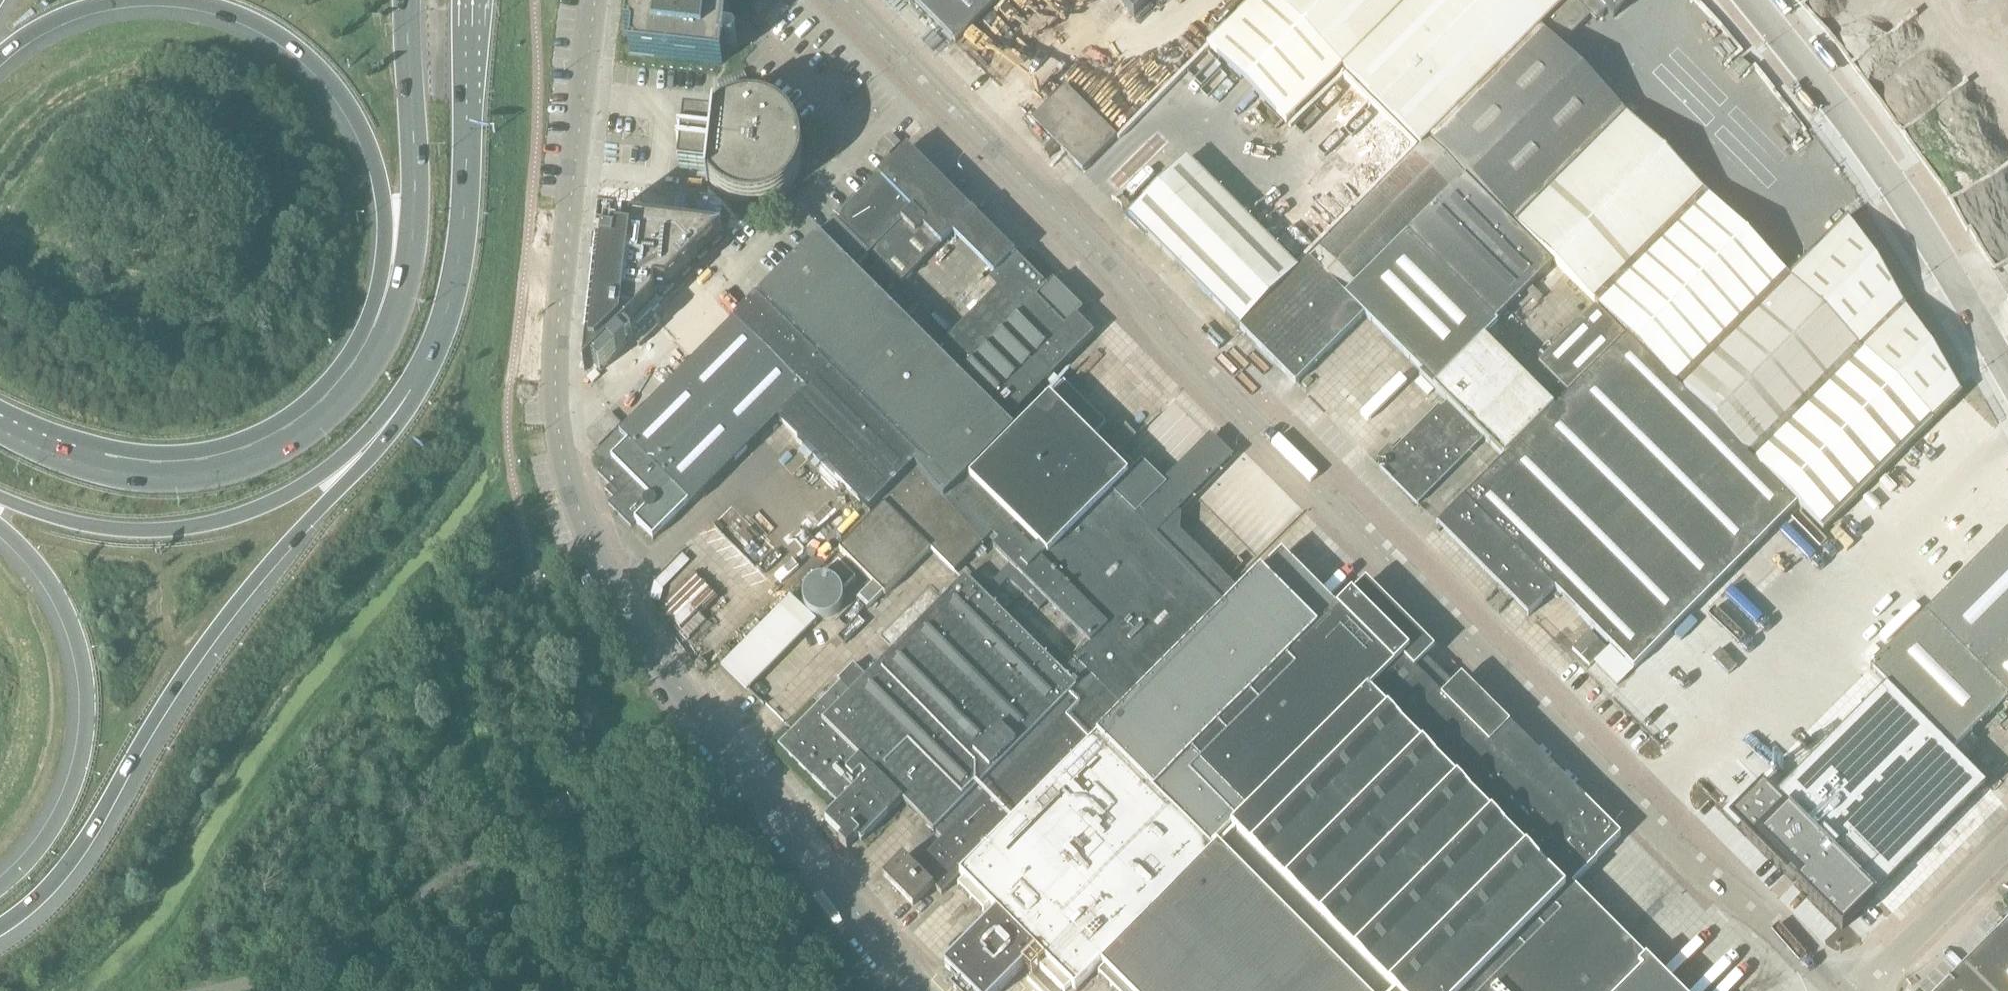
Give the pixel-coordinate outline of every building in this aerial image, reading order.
[(633,2),(631,6),(630,10),(628,14),(627,19),(626,23),(625,27),(625,32),(632,32),(630,53),(722,64),(724,45),(731,46),(732,46),(734,45),(735,44),(736,42),(736,41),(736,40),(736,39),(736,38),(735,36),(734,35),(733,35),(725,34),(729,0),(635,0),(633,2)] [(955,42),(997,0),(913,0),(955,42)] [(1134,16),(1150,0),(1117,0),(1134,16)] [(1343,67),(1276,0),(1252,0),(1207,44),(1286,124),(1343,67)] [(1343,67),(1421,146),(1567,0),(1276,0),(1343,67)] [(1573,0),(1570,0),(1543,27),(1561,44),(1589,15),(1573,0)] [(1613,17),(1630,0),(1596,0),(1613,17)] [(1678,386),(1823,531),(1933,421),(1788,275),(1542,28),(1431,139),(1678,386)] [(1739,78),(1749,67),(1740,58),(1729,69),(1739,78)] [(1065,85),(1031,119),(1083,170),(1116,136),(1065,85)] [(685,119),(683,138),(680,138),(679,139),(683,140),(682,149),(678,149),(678,150),(682,151),(679,170),(707,174),(706,182),(708,183),(708,180),(710,183),(712,185),(714,188),(716,190),(719,192),(721,194),(724,195),(726,197),(732,200),(735,201),(738,202),(741,202),(744,203),(747,203),(750,203),(753,203),(757,203),(760,203),(763,202),(766,201),(769,200),(772,199),(775,198),(778,196),(783,192),(785,190),(787,188),(790,186),(792,183),(794,181),(795,178),(797,175),(798,172),(799,169),(800,166),(801,163),(802,160),(802,157),(802,154),(802,151),(802,147),(802,144),(801,141),(800,138),(799,135),(798,132),(797,129),(795,126),(793,124),(792,121),(789,119),(787,116),(785,114),(783,112),(780,110),(777,108),(775,107),(772,105),(769,104),(766,103),(763,102),(756,101),(753,101),(747,101),(740,102),(737,103),(734,104),(731,105),(728,106),(726,108),(723,109),(720,111),(718,113),(715,115),(716,113),(714,113),(713,122),(685,119)] [(900,143),(890,134),(880,144),(889,154),(900,143)] [(1413,156),(1445,189),(1462,172),(1430,139),(1413,156)] [(906,150),(820,236),(854,270),(870,253),(878,261),(896,279),(900,284),(934,250),(936,251),(952,234),(994,276),(1015,255),(1015,254),(908,148),(907,149),(906,150)] [(1429,205),(1445,189),(1413,156),(1396,173),(1429,205)] [(1129,216),(1240,327),(1298,269),(1187,158),(1129,216)] [(1396,173),(1380,189),(1413,221),(1429,205),(1396,173)] [(1398,236),(1413,221),(1380,189),(1366,203),(1398,236)] [(1349,219),(1382,252),(1398,236),(1366,203),(1349,219)] [(1847,217),(1788,275),(1933,421),(1934,422),(1961,394),(1847,217)] [(1382,252),(1349,219),(1333,236),(1365,269),(1382,252)] [(619,233),(620,222),(602,220),(599,243),(603,243),(603,250),(598,249),(585,371),(655,302),(656,288),(667,289),(716,241),(723,234),(631,223),(630,234),(619,233)] [(1514,258),(1529,242),(1507,220),(1491,235),(1514,258)] [(1013,431),(1005,423),(936,352),(854,270),(820,236),(818,235),(623,431),(620,428),(592,456),(604,468),(598,474),(611,487),(612,487),(619,494),(609,505),(631,527),(635,522),(653,540),(689,503),(692,505),(777,420),(869,513),(914,468),(915,469),(943,501),(1013,431)] [(1475,252),(1497,274),(1514,258),(1491,235),(1475,252)] [(1317,252),(1349,285),(1365,269),(1333,236),(1317,252)] [(1514,258),(1536,280),(1551,264),(1529,242),(1514,258)] [(1317,252),(1304,265),(1336,298),(1349,285),(1317,252)] [(1475,252),(1459,267),(1481,290),(1497,274),(1475,252)] [(998,290),(936,352),(1005,423),(1094,334),(1082,322),(1077,316),(1047,287),(1043,283),(1038,278),(1015,255),(994,276),(989,281),(998,290)] [(1536,280),(1514,258),(1497,274),(1520,296),(1536,280)] [(1287,282),(1319,315),(1336,298),(1304,265),(1287,282)] [(1481,290),(1459,267),(1444,282),(1467,304),(1481,290)] [(1497,274),(1481,290),(1504,312),(1520,296),(1497,274)] [(1287,282),(1270,299),(1302,332),(1319,315),(1287,282)] [(1428,298),(1451,321),(1467,304),(1444,282),(1428,298)] [(1489,327),(1504,312),(1481,290),(1467,304),(1489,327)] [(1451,321),(1428,298),(1411,315),(1434,337),(1451,321)] [(1285,348),(1302,332),(1270,299),(1253,316),(1285,348)] [(1489,327),(1467,304),(1451,321),(1473,343),(1489,327)] [(1582,325),(1608,352),(1624,337),(1598,310),(1582,325)] [(1418,353),(1434,337),(1411,315),(1395,331),(1418,353)] [(1285,348),(1253,316),(1240,329),(1272,362),(1285,348)] [(1434,337),(1456,360),(1473,343),(1451,321),(1434,337)] [(1608,352),(1582,325),(1565,342),(1592,369),(1608,352)] [(1395,331),(1382,344),(1405,366),(1418,353),(1395,331)] [(1633,668),(1796,505),(1626,336),(1568,394),(1555,408),(1506,456),(1464,498),(1437,525),(1528,616),(1554,589),(1633,668)] [(1434,337),(1418,353),(1440,376),(1456,360),(1434,337)] [(1549,358),(1576,385),(1592,369),(1565,342),(1549,358)] [(1388,383),(1405,366),(1382,344),(1365,361),(1388,383)] [(1427,389),(1440,376),(1418,353),(1405,366),(1427,389)] [(1562,399),(1576,385),(1549,358),(1535,372),(1562,399)] [(1388,383),(1365,361),(1348,378),(1371,400),(1388,383)] [(1388,383),(1410,406),(1427,389),(1405,366),(1388,383)] [(594,370),(587,377),(592,382),(599,376),(594,370)] [(1519,389),(1545,415),(1562,399),(1535,372),(1519,389)] [(1348,378),(1332,395),(1354,417),(1371,400),(1348,378)] [(1393,423),(1410,406),(1388,383),(1371,400),(1393,423)] [(1227,607),(1155,535),(1230,458),(1212,440),(1179,473),(1167,486),(1142,461),(1134,469),(1118,453),(1107,463),(1087,443),(1105,426),(1063,384),(1032,414),(1031,412),(1013,431),(943,501),(982,545),(992,536),(999,543),(992,549),(1010,567),(1047,604),(1089,646),(1075,660),(1108,692),(1125,709),(1132,703),(1227,607)] [(1545,415),(1519,389),(1502,405),(1529,432),(1545,415)] [(1339,432),(1354,417),(1332,395),(1317,409),(1339,432)] [(1371,400),(1354,417),(1376,439),(1393,423),(1371,400)] [(1502,405),(1486,421),(1513,448),(1529,432),(1502,405)] [(610,412),(587,435),(598,446),(621,423),(610,412)] [(1362,454),(1376,439),(1354,417),(1339,432),(1362,454)] [(1500,461),(1513,448),(1486,421),(1473,434),(1500,461)] [(1500,461),(1473,434),(1456,451),(1483,478),(1500,461)] [(1456,451),(1439,468),(1466,495),(1483,478),(1456,451)] [(1449,512),(1466,495),(1439,468),(1422,485),(1449,512)] [(982,545),(943,501),(915,469),(881,502),(884,504),(836,552),(870,585),(858,598),(868,608),(882,594),(884,596),(930,549),(954,573),(982,545)] [(1435,526),(1449,512),(1422,485),(1408,499),(1435,526)] [(1895,693),(1950,750),(2005,695),(2007,698),(2007,532),(2007,531),(1870,668),(1895,693)] [(1108,726),(1096,739),(1153,796),(1355,592),(1353,590),(1349,594),(1293,539),(1227,607),(1132,703),(1125,709),(1108,726)] [(1008,581),(1039,612),(1047,604),(1010,567),(983,595),(989,601),(1008,581)] [(695,571),(660,605),(681,626),(715,592),(695,571)] [(847,588),(816,573),(802,603),(834,617),(847,588)] [(1108,692),(1075,660),(1074,661),(1074,662),(1063,674),(989,601),(983,595),(965,577),(964,578),(965,579),(866,677),(853,665),(837,680),(841,684),(826,698),(820,692),(812,699),(819,706),(778,746),(839,806),(825,820),(843,838),(839,842),(847,850),(858,839),(862,843),(902,802),(934,833),(935,831),(944,840),(915,869),(932,887),(933,888),(941,896),(961,876),(1096,739),(1108,726),(1125,709),(1108,692)] [(1153,796),(1206,849),(1228,827),(1393,990),(1677,990),(1650,963),(1572,886),(1621,836),(1616,831),(1589,804),(1577,816),(1573,815),(1552,809),(1555,798),(1535,792),(1539,780),(1518,775),(1522,763),(1501,758),(1504,746),(1483,740),(1487,728),(1466,723),(1469,711),(1449,706),(1454,687),(1453,686),(1425,658),(1416,667),(1417,662),(1402,658),(1398,655),(1401,643),(1382,639),(1385,628),(1367,623),(1369,612),(1351,607),(1345,602),(1338,609),(1317,630),(1153,796)] [(740,685),(741,684),(797,627),(778,609),(721,666),(740,685)] [(1765,783),(1731,817),(1798,885),(1842,928),(1985,786),(1950,750),(1887,687),(1777,796),(1765,783)] [(961,876),(998,912),(1038,952),(1024,967),(1025,968),(1031,974),(1038,967),(1063,990),(1066,990),(1070,986),(1075,990),(1094,971),(1090,967),(1206,849),(1153,796),(1096,739),(961,876)] [(1100,977),(1114,990),(1393,990),(1228,827),(1206,849),(1090,967),(1094,971),(1100,977)] [(933,888),(932,887),(915,869),(914,868),(904,857),(883,877),(913,908),(933,888)] [(1024,967),(1038,952),(998,912),(945,965),(952,971),(952,972),(952,973),(952,974),(952,975),(952,976),(953,977),(957,981),(952,985),(957,990),(1000,990),(1024,967)] [(2007,922),(1948,981),(1947,979),(1946,980),(1947,981),(1938,990),(2007,990),(2007,924),(2007,922)]
